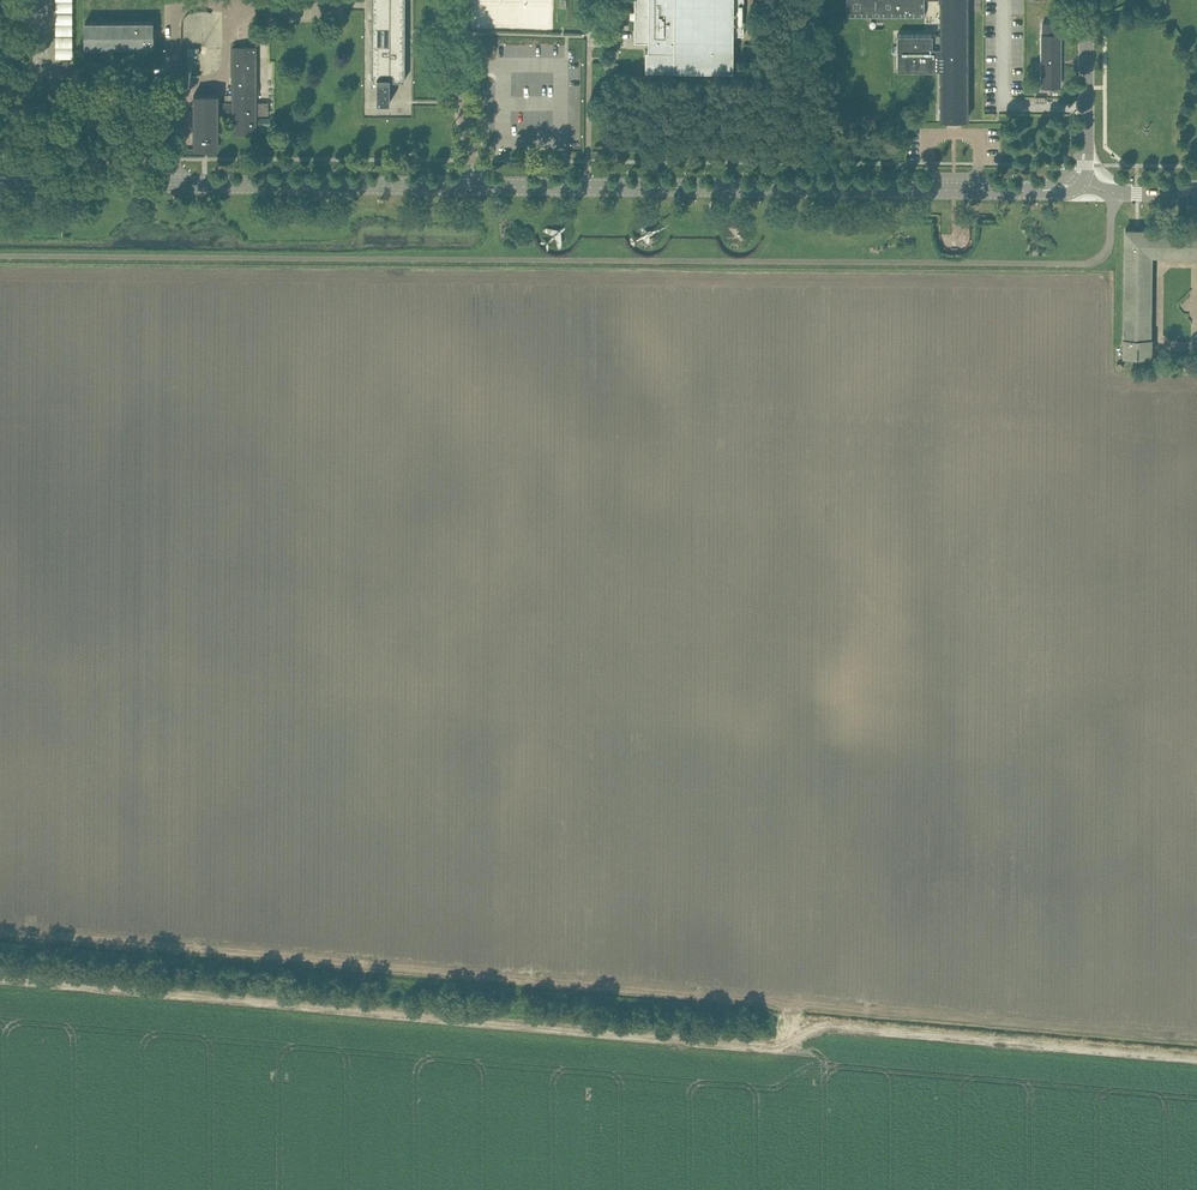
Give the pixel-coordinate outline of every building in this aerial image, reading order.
[(377,84),(377,102),(390,102),(390,79),(405,80),(405,0),(372,0),(371,84),(377,84)] [(635,12),(637,12),(637,18),(635,18),(634,42),(648,42),(648,49),(646,49),(646,68),(733,69),(733,34),(744,34),(744,0),(635,0),(635,12)] [(925,15),(925,0),(846,0),(846,15),(925,15)] [(941,34),(897,34),(897,69),(941,69),(941,118),(951,118),(951,123),(957,123),(957,118),(967,118),(967,0),(941,0),(941,34)] [(85,45),(153,45),(153,21),(85,21),(85,45)] [(1060,33),(1052,33),(1052,22),(1043,22),(1043,33),(1042,33),(1042,85),(1060,85),(1060,33)] [(256,131),(256,130),(256,46),(233,46),(233,102),(218,102),(218,93),(194,93),(194,111),(193,111),(193,116),(194,116),(194,147),(204,147),(209,147),(218,147),(218,115),(233,114),(233,131),(256,131)] [(258,131),(271,131),(271,121),(259,121),(258,131)] [(1125,229),(1124,337),(1123,337),(1123,354),(1150,354),(1150,349),(1146,349),(1146,342),(1150,342),(1150,337),(1149,337),(1151,253),(1192,254),(1193,251),(1196,251),(1196,230),(1125,229)]
